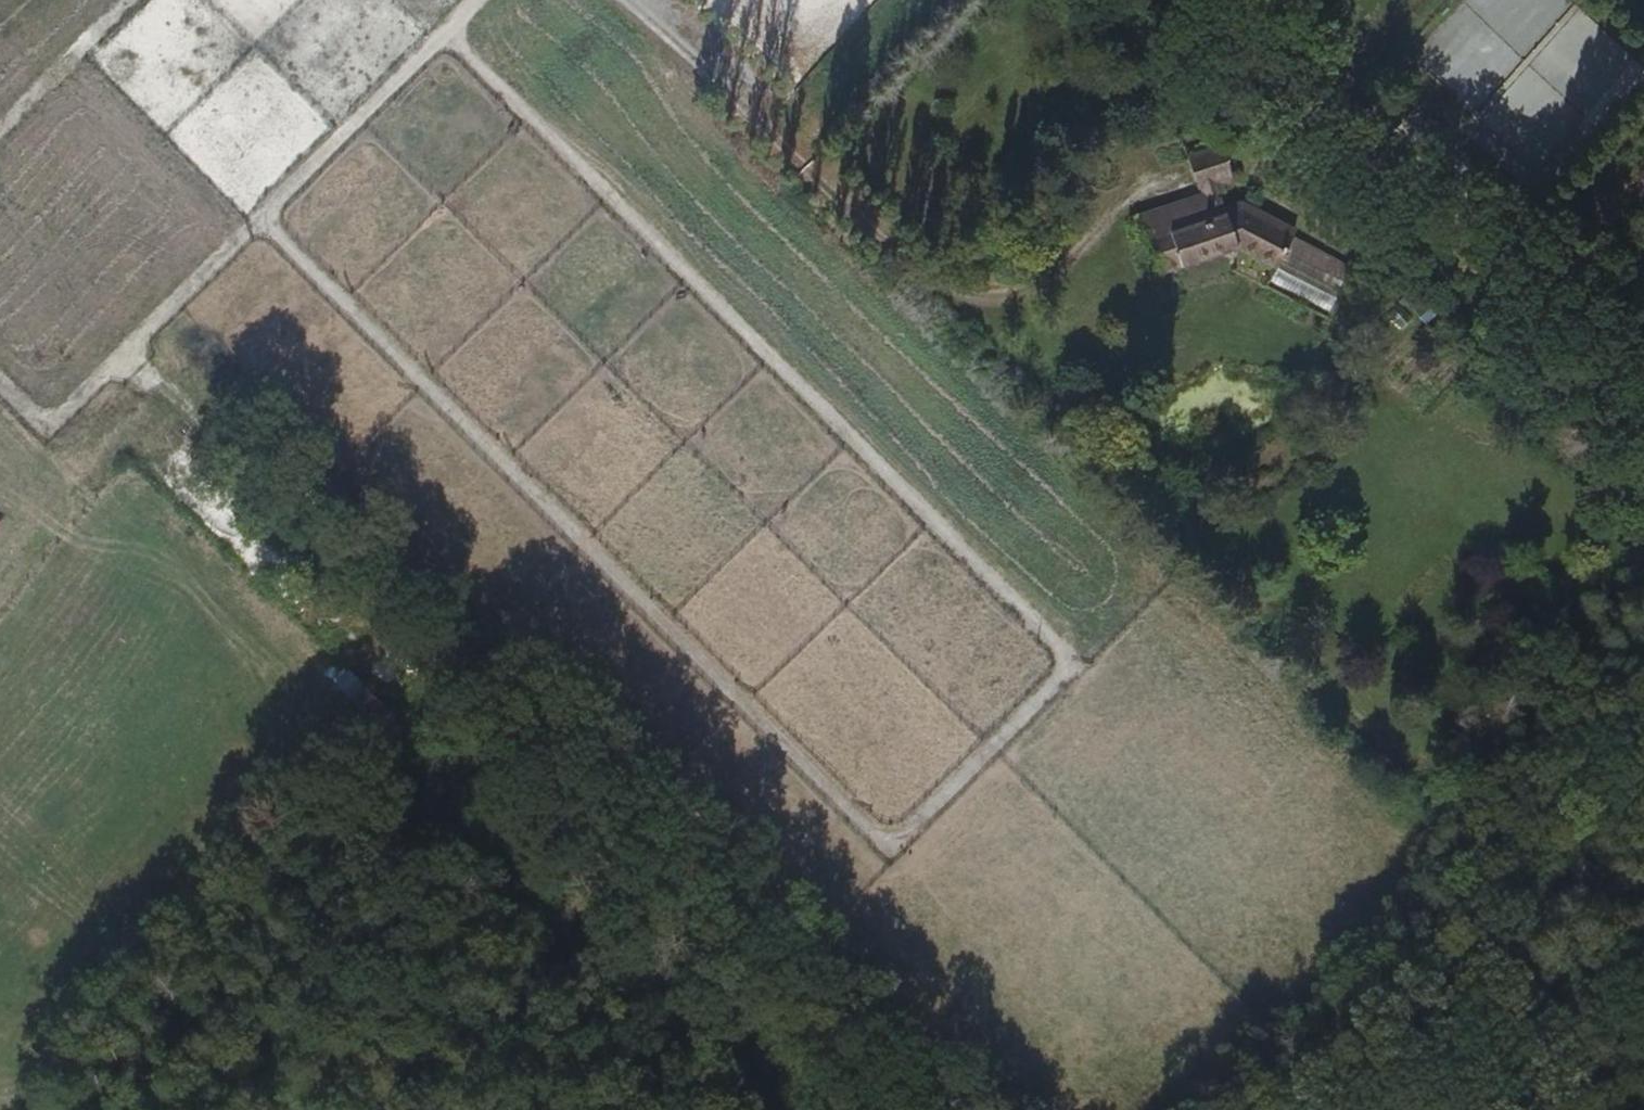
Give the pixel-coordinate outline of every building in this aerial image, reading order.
[(1188,156),(1198,190),(1142,208),(1162,273),(1278,238),(1277,237),(1279,236),(1265,191),(1240,199),(1224,145),(1188,156)] [(1293,234),(1272,277),(1329,305),(1350,262),(1293,234)] [(354,668),(336,678),(353,707),(371,697),(354,668)]
